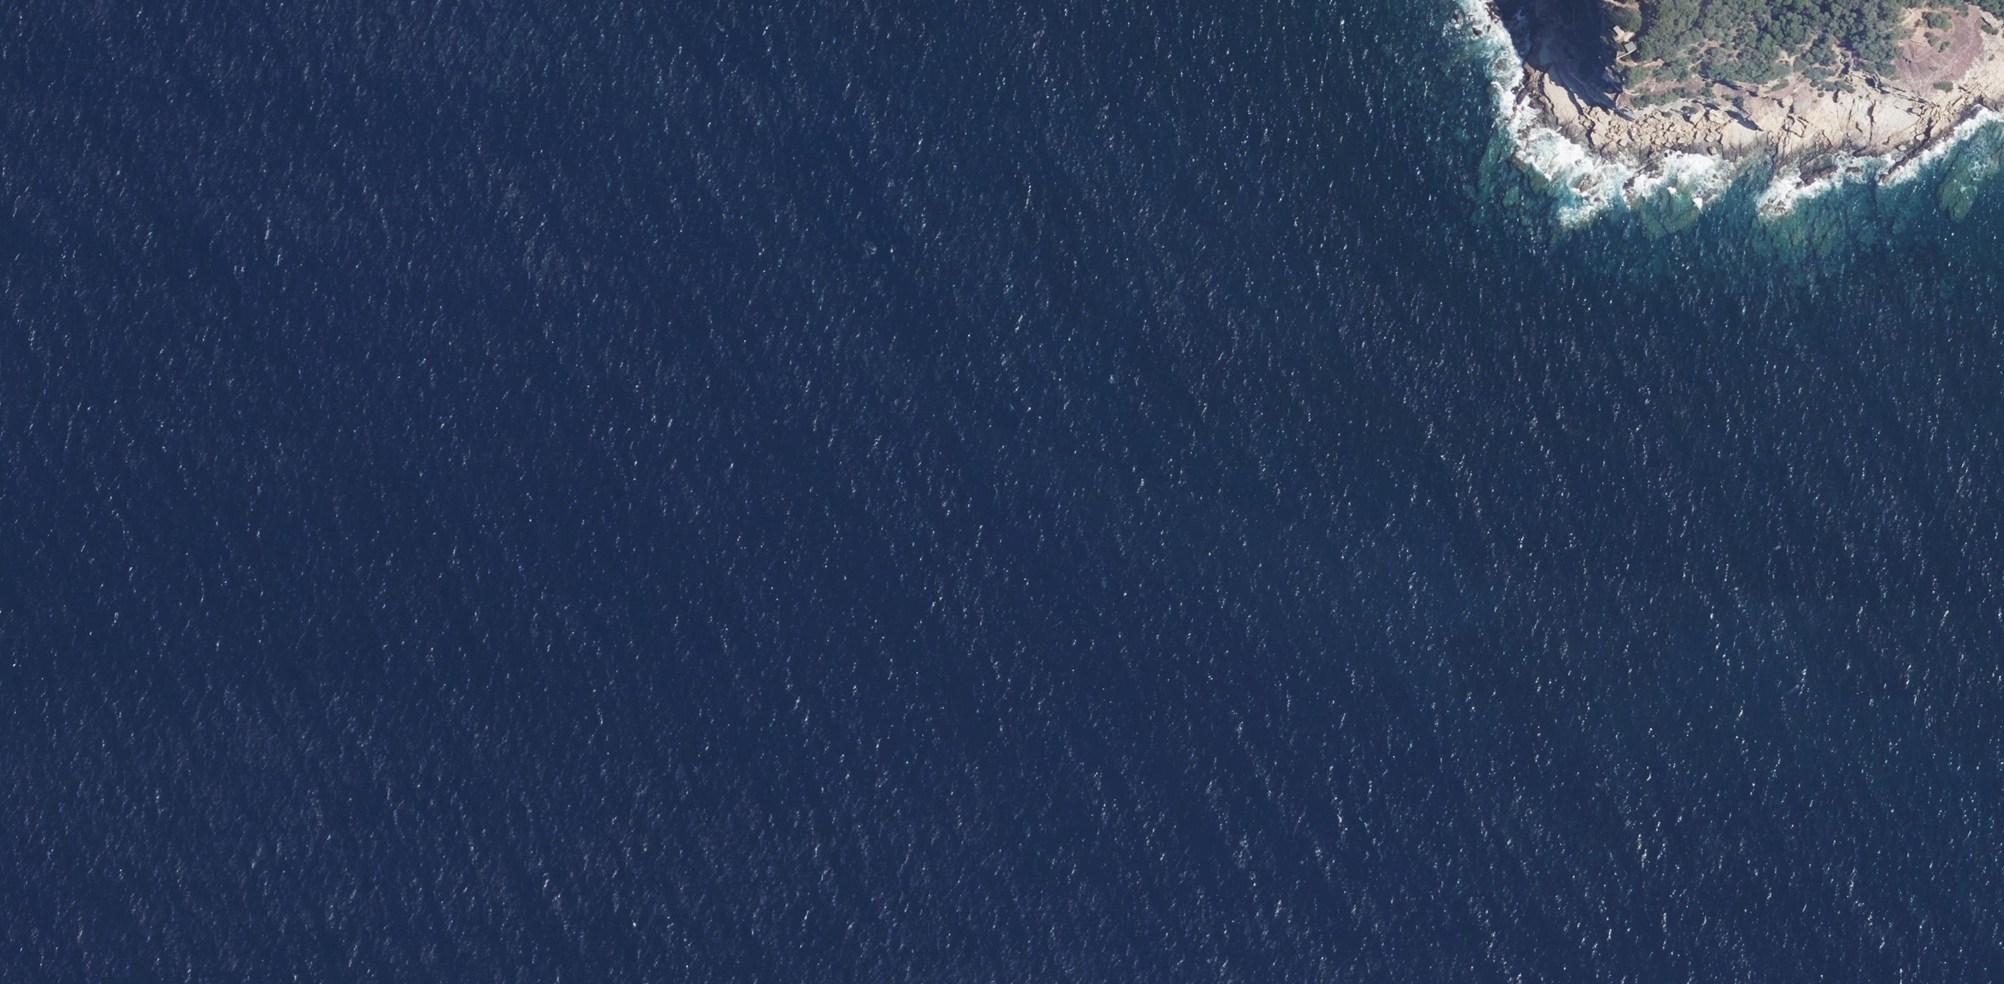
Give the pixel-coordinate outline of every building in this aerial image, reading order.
[(1613,32),(1619,39),(1623,35),(1617,28),(1613,32)]
